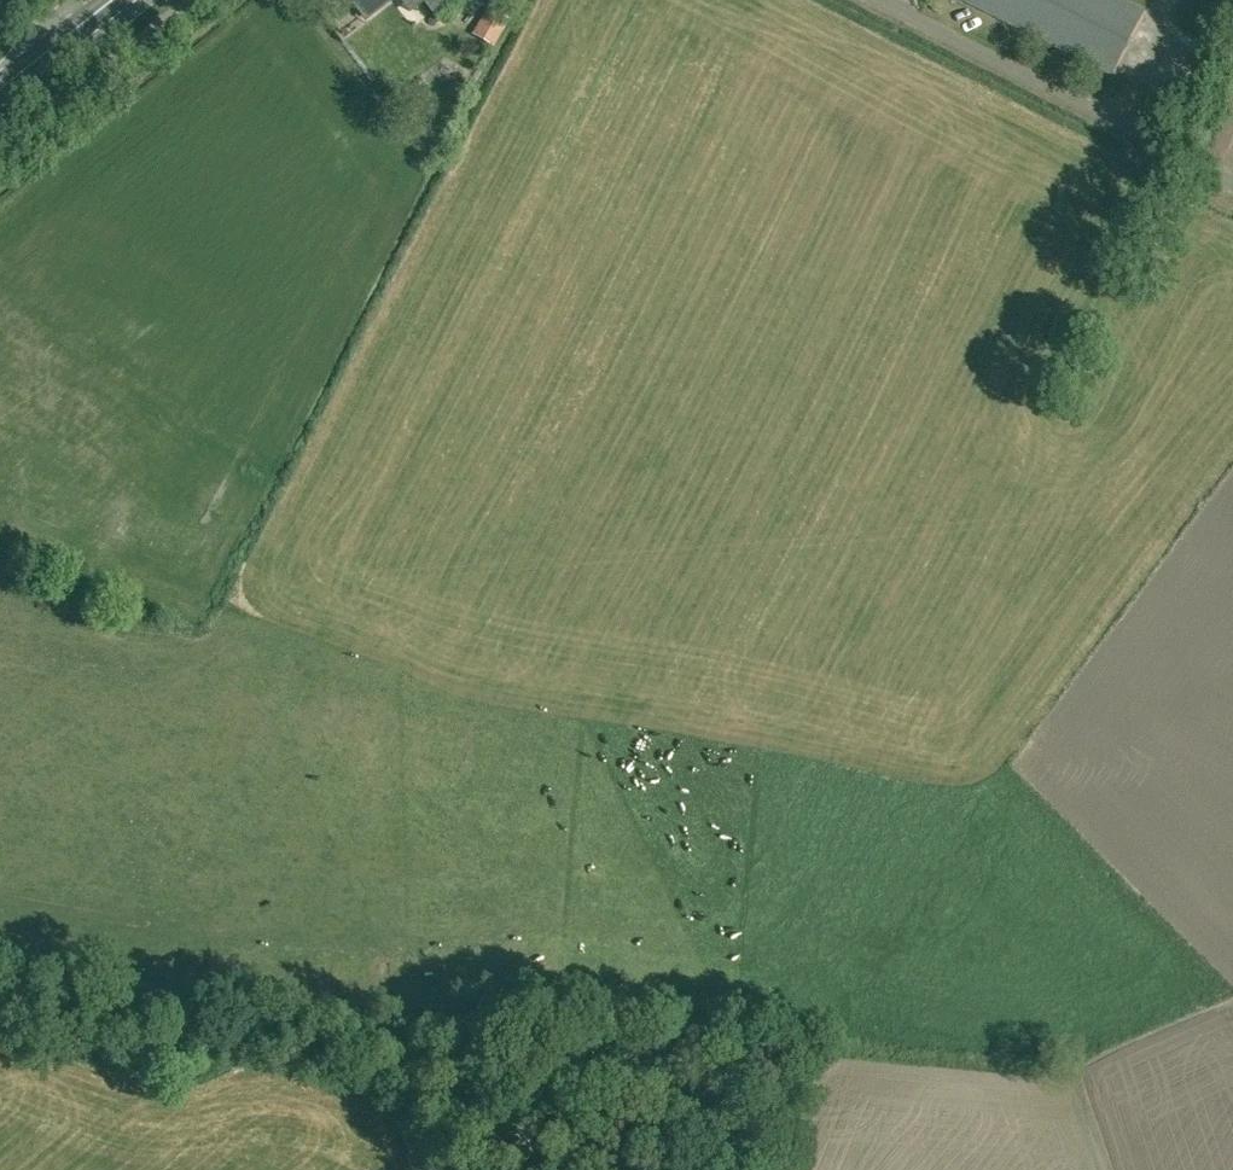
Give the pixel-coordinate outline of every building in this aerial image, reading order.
[(456,0),(424,0),(436,16),(456,0)] [(1113,76),(1145,13),(1119,0),(965,0),(1113,76)] [(503,48),(519,20),(506,13),(490,41),(503,48)]
